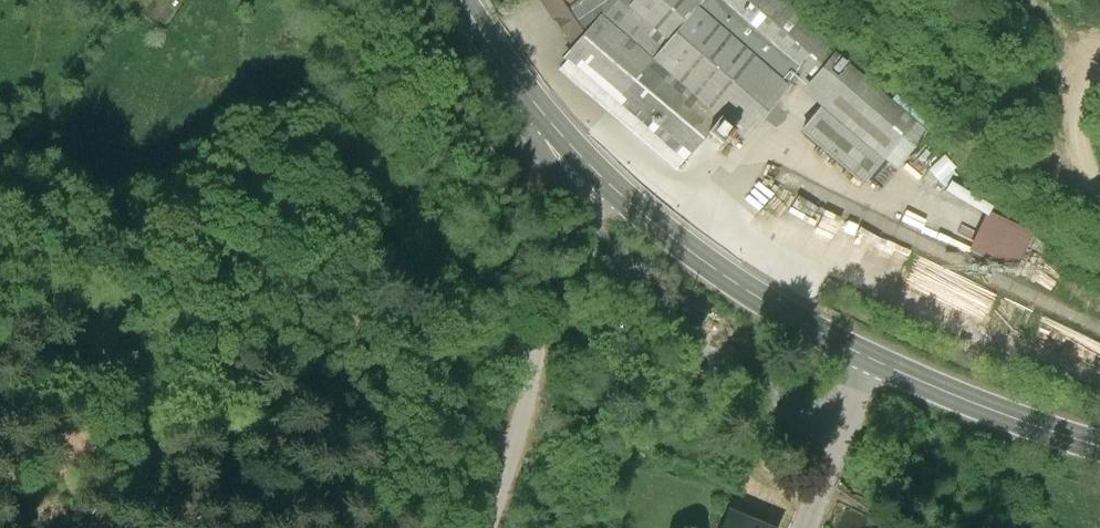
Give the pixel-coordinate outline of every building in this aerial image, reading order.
[(573,41),(599,12),(603,15),(615,0),(544,0),(573,41)] [(563,56),(683,158),(718,115),(652,58),(667,40),(625,6),(617,0),(615,0),(603,15),(599,12),(563,56)] [(625,6),(667,40),(697,6),(786,82),(803,62),(821,75),(837,56),(784,0),(631,0),(625,6)] [(652,58),(718,115),(745,138),(790,86),(786,82),(697,6),(667,40),(652,58)] [(821,75),(806,92),(825,108),(805,131),(863,180),(884,156),(897,167),(927,132),(837,56),(821,75)] [(945,186),(942,192),(983,212),(965,249),(1013,272),(1034,229),(945,186)] [(795,194),(782,215),(803,227),(815,206),(795,194)] [(727,513),(721,527),(763,527),(727,513)]
